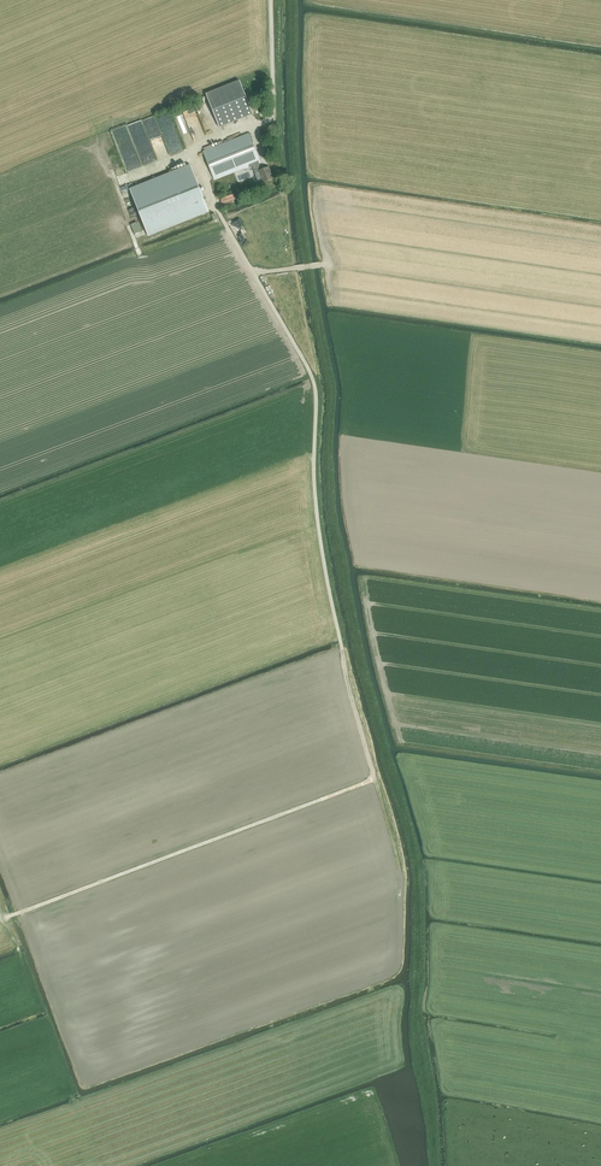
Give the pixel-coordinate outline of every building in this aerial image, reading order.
[(239,80),(206,93),(219,127),(253,114),(239,80)] [(174,116),(175,123),(184,122),(182,114),(174,116)] [(203,151),(214,179),(249,166),(249,168),(252,166),(255,174),(259,172),(263,182),(273,178),(268,166),(262,169),(259,164),(260,163),(248,133),(203,151)] [(209,211),(190,165),(130,189),(148,235),(209,211)]
